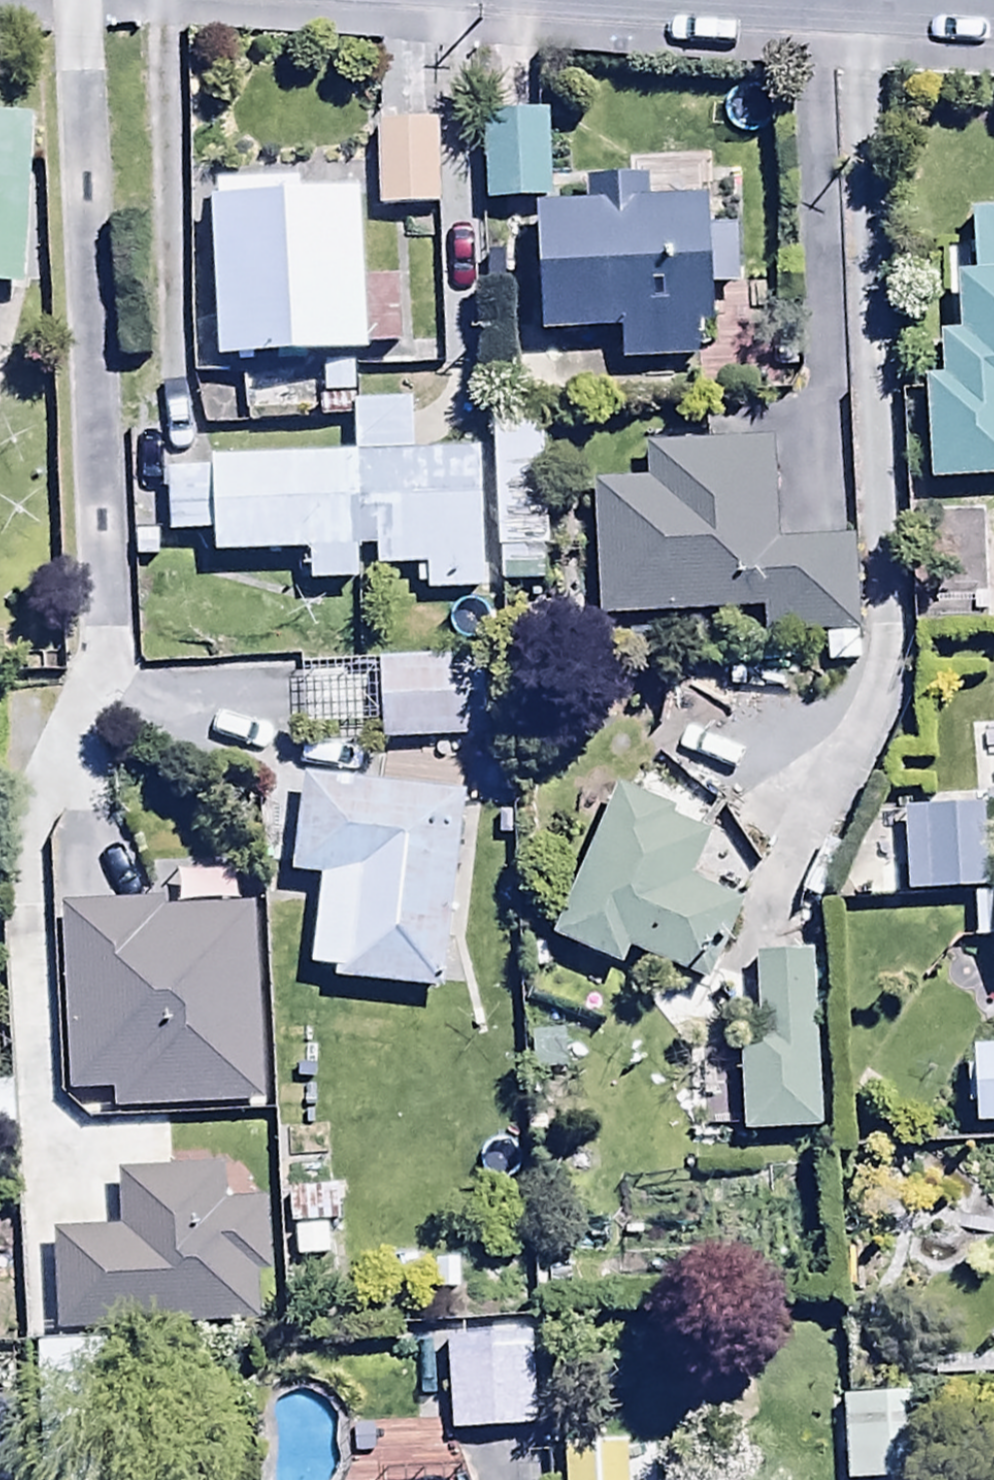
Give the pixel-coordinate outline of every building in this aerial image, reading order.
[(0,128),(0,304),(28,304),(32,129),(0,128)] [(485,133),(488,218),(562,215),(558,130),(485,133)] [(377,135),(380,221),(436,219),(432,133),(377,135)] [(218,220),(212,220),(212,325),(185,325),(185,390),(205,435),(247,434),(247,415),(321,412),(321,429),(353,428),(352,406),(378,405),(376,354),(366,354),(361,211),(303,213),(302,192),(217,195),(218,220)] [(930,502),(993,498),(993,216),(972,217),(976,289),(958,290),(961,352),(939,353),(941,395),(924,395),(930,502)] [(732,223),(536,224),(537,352),(619,352),(619,373),(703,373),(703,344),(711,344),(711,303),(733,303),(732,223)] [(356,419),(357,473),(213,476),(215,570),(307,568),(308,599),(359,599),(358,565),(378,565),(379,607),(480,605),(478,462),(408,463),(407,418),(356,419)] [(493,435),(497,580),(549,578),(545,433),(493,435)] [(595,493),(601,628),(765,621),(766,649),(862,645),(859,553),(776,557),(772,454),(697,457),(697,435),(643,438),(646,491),(595,493)] [(207,549),(207,485),(194,485),(194,464),(173,463),(173,485),(166,485),(166,549),(207,549)] [(477,663),(299,671),(302,742),(385,739),(386,757),(481,753),(477,663)] [(450,1008),(472,809),(286,788),(276,877),(297,879),(295,896),(321,899),(312,981),(338,984),(337,995),(450,1008)] [(619,802),(551,952),(626,986),(635,965),(710,999),(746,920),(688,894),(711,844),(619,802)] [(907,905),(989,903),(988,880),(993,880),(993,841),(987,841),(987,822),(905,824),(907,905)] [(235,883),(180,885),(180,923),(64,924),(69,1110),(82,1128),(258,1117),(250,923),(237,923),(235,883)] [(976,906),(979,951),(993,950),(993,905),(976,906)] [(742,1045),(746,1148),(822,1144),(814,965),(754,968),(758,1045),(742,1045)] [(970,1063),(971,1140),(993,1140),(993,1062),(970,1063)] [(51,1247),(58,1344),(259,1331),(256,1286),(266,1286),(261,1214),(225,1216),(223,1179),(117,1186),(120,1243),(51,1247)] [(340,1199),(287,1200),(288,1237),(341,1236),(340,1199)] [(445,1361),(450,1446),(537,1441),(533,1356),(445,1361)] [(845,1479),(924,1479),(923,1402),(849,1403),(848,1378),(819,1378),(819,1412),(844,1412),(845,1479)] [(14,1413),(0,1414),(0,1479),(18,1479),(14,1413)] [(627,1454),(563,1457),(564,1479),(629,1479),(627,1454)]
